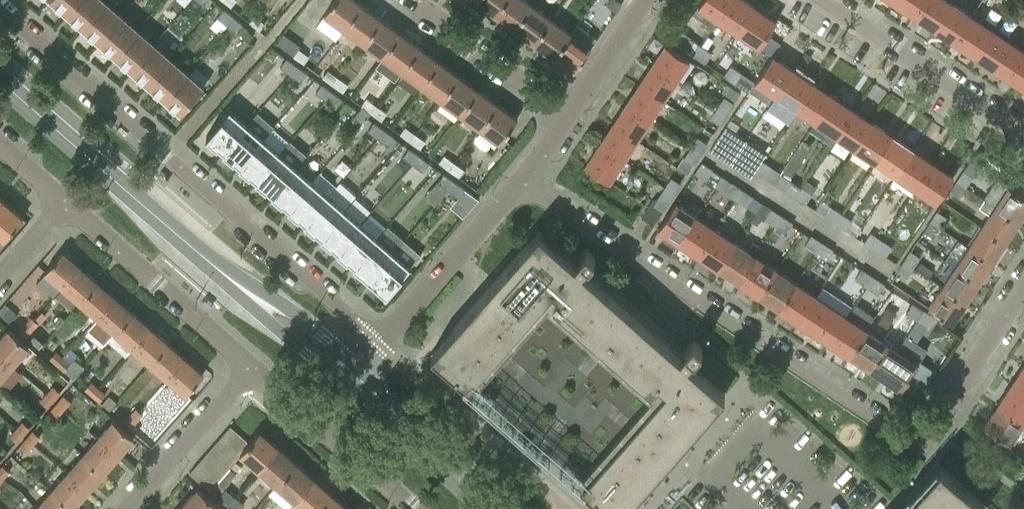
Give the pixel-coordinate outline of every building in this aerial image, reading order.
[(65,12),(76,0),(51,0),(65,12)] [(65,12),(82,27),(105,0),(76,0),(65,12)] [(82,27),(98,41),(122,14),(105,0),(82,27)] [(325,13),(344,28),(362,4),(357,0),(334,0),(325,13)] [(476,0),(495,14),(505,0),(476,0)] [(495,14),(514,29),(532,4),(526,0),(505,0),(495,14)] [(617,0),(609,0),(606,4),(616,11),(622,3),(617,0)] [(733,0),(703,0),(700,5),(707,10),(701,20),(714,28),(720,18),(721,19),(733,0)] [(746,0),(733,0),(721,19),(741,32),(757,7),(746,0)] [(926,0),(897,0),(896,2),(916,15),(926,0)] [(936,28),(953,3),(949,0),(926,0),(916,15),(936,28)] [(936,28),(956,42),(973,16),(953,3),(936,28)] [(362,4),(344,28),(364,42),(382,18),(362,4)] [(532,4),(514,29),(534,43),(551,19),(532,4)] [(757,7),(741,32),(762,46),(778,21),(757,7)] [(217,17),(227,25),(234,17),(224,9),(217,17)] [(122,14),(98,41),(114,55),(138,28),(122,14)] [(260,31),(266,23),(256,15),(249,22),(260,31)] [(993,29),(973,16),(956,42),(976,55),(993,29)] [(234,17),(227,25),(237,33),(243,25),(234,17)] [(382,18),(364,42),(383,57),(401,33),(382,18)] [(551,19),(534,43),(553,57),(571,33),(551,19)] [(571,33),(553,57),(573,71),(591,47),(597,39),(577,24),(571,33)] [(138,28),(114,55),(131,70),(154,43),(138,28)] [(976,55),(1023,87),(1023,50),(993,29),(976,55)] [(243,36),(249,40),(253,35),(248,30),(243,36)] [(284,30),(277,40),(293,51),(301,42),(284,30)] [(383,57),(375,67),(394,81),(402,71),(420,47),(401,33),(383,57)] [(768,35),(766,39),(762,46),(773,54),(780,43),(768,35)] [(683,48),(696,57),(702,47),(690,38),(683,48)] [(154,43),(131,70),(147,84),(171,57),(154,43)] [(667,44),(653,64),(677,80),(691,60),(667,44)] [(420,47),(402,71),(422,85),(440,61),(420,47)] [(712,53),(702,47),(696,57),(705,63),(712,53)] [(299,48),(293,56),(303,63),(304,63),(309,55),(299,48)] [(757,82),(751,90),(769,102),(768,104),(770,106),(777,95),(794,69),(774,56),(757,82)] [(171,57),(147,84),(164,98),(187,71),(171,57)] [(280,67),(291,74),(297,66),(287,58),(280,67)] [(440,61),(422,85),(441,100),(459,75),(440,61)] [(653,64),(640,84),(664,100),(677,80),(653,64)] [(723,75),(735,83),(742,73),(730,65),(723,75)] [(307,73),(297,66),(291,74),(301,82),(307,73)] [(777,95),(770,106),(789,119),(796,108),(797,108),(814,83),(794,69),(777,95)] [(322,77),(333,85),(338,77),(328,70),(322,77)] [(187,71),(164,98),(180,113),(204,86),(187,71)] [(459,75),(441,100),(460,114),(478,90),(459,75)] [(338,77),(333,85),(342,92),(348,84),(338,77)] [(721,91),(735,100),(740,93),(726,83),(721,91)] [(814,83),(797,108),(817,122),(834,96),(814,83)] [(316,92),(326,100),(332,92),(322,84),(316,92)] [(640,84),(627,104),(651,120),(664,100),(640,84)] [(478,90),(460,114),(480,128),(498,104),(478,90)] [(332,92),(326,100),(336,108),(342,99),(332,92)] [(834,96),(817,122),(828,129),(822,138),(830,143),(836,134),(837,135),(854,109),(834,96)] [(724,97),(717,107),(727,113),(734,103),(733,103),(724,97)] [(361,106),(372,114),(378,106),(367,98),(361,106)] [(498,104),(480,128),(500,143),(518,119),(498,104)] [(627,104),(614,124),(638,140),(651,120),(627,104)] [(361,106),(354,117),(362,123),(370,112),(361,106)] [(378,106),(372,114),(381,120),(387,113),(378,106)] [(717,107),(711,117),(721,124),(727,113),(717,107)] [(223,150),(246,123),(230,109),(206,136),(223,150)] [(854,109),(837,135),(857,148),(874,122),(854,109)] [(405,126),(399,134),(409,141),(415,134),(425,121),(415,113),(405,126)] [(368,131),(378,138),(384,130),(374,122),(368,131)] [(874,122),(857,148),(877,161),(894,136),(874,122)] [(246,123),(223,150),(239,164),(263,137),(246,123)] [(614,124),(600,144),(625,160),(630,152),(638,140),(614,124)] [(721,132),(709,150),(729,164),(746,139),(725,125),(721,132)] [(384,130),(378,138),(388,146),(395,137),(384,130)] [(415,134),(409,141),(419,149),(425,141),(415,134)] [(894,136),(877,161),(897,175),(914,149),(894,136)] [(255,179),(279,152),(263,137),(239,164),(255,179)] [(695,139),(690,146),(700,153),(707,143),(697,137),(695,139)] [(746,139),(729,164),(750,178),(756,170),(762,160),(767,153),(746,139)] [(775,182),(775,183),(784,189),(796,197),(802,187),(801,186),(791,179),(813,146),(803,139),(780,172),(782,173),(775,182)] [(600,144),(587,164),(611,180),(619,168),(625,160),(600,144)] [(690,147),(684,156),(694,163),(700,153),(690,146),(690,147)] [(403,157),(413,164),(419,156),(409,148),(403,157)] [(914,149),(897,175),(917,188),(934,162),(914,149)] [(972,176),(985,156),(976,150),(963,170),(972,176)] [(279,152),(255,179),(272,193),(295,166),(279,152)] [(438,162),(450,171),(456,163),(444,155),(438,162)] [(423,172),(430,163),(419,156),(413,164),(423,172)] [(762,160),(756,170),(775,183),(775,182),(782,173),(780,172),(762,160)] [(706,180),(713,169),(701,161),(694,172),(706,180)] [(934,162),(917,188),(937,202),(954,176),(953,175),(934,162)] [(461,167),(456,163),(450,171),(459,177),(465,169),(461,167)] [(295,166),(272,193),(288,207),(312,180),(295,166)] [(963,170),(955,181),(965,188),(973,177),(972,176),(963,170)] [(438,182),(448,190),(454,181),(444,174),(438,182)] [(738,201),(745,191),(722,176),(715,186),(738,201)] [(671,177),(665,186),(675,193),(681,184),(680,183),(671,177)] [(1019,223),(1023,216),(1023,197),(997,179),(983,200),(1019,223)] [(288,207),(305,222),(328,195),(312,180),(288,207)] [(454,181),(448,190),(458,197),(464,189),(454,181)] [(959,197),(965,188),(955,181),(949,191),(959,197)] [(651,201),(641,216),(654,224),(654,225),(675,193),(665,186),(664,187),(658,197),(654,198),(651,201)] [(802,187),(796,197),(806,204),(812,193),(802,187)] [(765,204),(745,191),(738,201),(758,214),(765,204)] [(321,236),(345,209),(328,195),(305,222),(321,236)] [(0,201),(0,235),(4,238),(22,217),(2,199),(0,201)] [(1006,243),(1019,223),(983,200),(979,206),(992,214),(983,228),(1006,243)] [(678,203),(660,229),(681,243),(698,217),(678,203)] [(758,214),(778,227),(785,217),(765,204),(758,214)] [(824,216),(835,223),(842,213),(831,205),(824,216)] [(338,250),(361,223),(345,209),(321,236),(338,250)] [(937,210),(929,222),(939,228),(947,217),(937,210)] [(852,220),(842,213),(835,223),(846,230),(852,220)] [(698,217),(681,243),(701,257),(718,230),(698,217)] [(793,223),(785,217),(778,227),(786,233),(793,223)] [(933,237),(939,228),(929,222),(923,230),(933,237)] [(338,250),(354,264),(377,238),(361,223),(338,250)] [(993,263),(1006,243),(983,228),(969,248),(993,263)] [(718,230),(701,257),(721,270),(738,244),(744,235),(735,229),(729,238),(718,230)] [(431,352),(495,408),(500,413),(548,455),(553,459),(610,508),(619,508),(721,394),(723,396),(725,394),(689,362),(702,347),(693,339),(688,344),(680,354),(639,318),(584,269),(588,265),(592,260),(595,257),(586,248),(574,261),(539,230),(494,281),(431,352)] [(864,242),(876,250),(882,240),(871,232),(864,242)] [(825,244),(811,235),(804,245),(818,254),(825,244)] [(377,238),(354,264),(370,279),(394,252),(377,238)] [(892,246),(882,240),(876,250),(886,257),(892,246)] [(738,244),(721,270),(741,283),(758,257),(756,256),(762,247),(754,241),(748,250),(738,244)] [(833,249),(825,244),(818,254),(826,259),(833,249)] [(979,283),(993,263),(969,248),(956,268),(979,283)] [(61,250),(44,270),(62,286),(79,266),(61,250)] [(920,257),(911,250),(910,250),(903,262),(913,268),(917,262),(920,257)] [(370,279),(387,293),(410,266),(394,252),(370,279)] [(758,257),(741,283),(760,297),(778,270),(758,257)] [(907,277),(913,268),(903,262),(896,271),(907,277)] [(79,266),(62,286),(80,301),(97,282),(79,266)] [(855,279),(868,288),(875,277),(861,268),(855,279)] [(966,303),(979,283),(956,268),(943,288),(966,303)] [(778,270),(760,297),(780,310),(798,284),(778,270)] [(885,284),(875,277),(868,288),(878,294),(885,284)] [(97,282),(80,301),(97,316),(114,297),(97,282)] [(798,284),(780,310),(800,323),(818,297),(798,284)] [(953,324),(966,303),(943,288),(929,309),(953,324)] [(97,316),(87,328),(105,343),(107,340),(115,332),(132,312),(114,297),(97,316)] [(818,297),(800,323),(851,357),(869,331),(865,328),(873,317),(855,304),(847,317),(818,297)] [(926,311),(913,302),(905,312),(919,321),(926,311)] [(2,317),(10,308),(6,305),(0,312),(0,315),(2,317)] [(34,319),(38,323),(45,315),(41,311),(34,319)] [(935,317),(926,311),(919,321),(928,328),(929,328),(935,317)] [(115,332),(107,340),(125,355),(132,347),(149,327),(132,312),(115,332)] [(24,323),(32,330),(38,323),(34,319),(30,316),(24,323)] [(60,316),(54,322),(58,326),(64,319),(60,316)] [(24,323),(19,330),(27,337),(32,330),(24,323)] [(149,327),(132,347),(150,362),(167,343),(149,327)] [(0,337),(0,353),(12,363),(27,345),(8,328),(0,337)] [(869,331),(851,357),(882,377),(900,390),(902,391),(920,365),(929,351),(908,337),(899,351),(869,331)] [(36,332),(29,340),(38,347),(44,339),(36,332)] [(167,343),(150,362),(167,377),(184,358),(167,343)] [(50,358),(56,363),(63,356),(56,350),(50,358)] [(12,363),(0,353),(0,377),(12,363)] [(74,379),(80,371),(84,366),(75,358),(71,363),(63,356),(56,363),(74,379)] [(184,358),(167,377),(185,393),(202,374),(184,358)] [(1010,385),(1023,394),(1023,366),(1023,365),(1010,385)] [(93,383),(87,390),(93,395),(100,388),(93,383)] [(60,392),(54,386),(53,385),(46,393),(54,400),(61,392),(60,392)] [(997,405),(1023,422),(1023,420),(1023,394),(1010,385),(997,405)] [(106,394),(100,388),(93,395),(99,401),(106,394)] [(48,407),(54,400),(46,393),(40,400),(48,407)] [(63,395),(57,402),(65,408),(71,401),(63,395)] [(109,395),(102,403),(110,410),(116,402),(109,395)] [(65,408),(57,402),(51,409),(58,416),(65,408)] [(997,405),(984,425),(1009,442),(1023,422),(997,405)] [(129,414),(137,421),(143,414),(136,407),(129,414)] [(104,412),(88,430),(97,438),(117,455),(133,437),(113,420),(104,412)] [(129,414),(123,421),(131,428),(137,421),(129,414)] [(23,435),(30,427),(22,421),(15,428),(23,435)] [(229,427),(221,436),(241,453),(248,443),(229,427)] [(17,441),(23,435),(15,428),(10,435),(17,441)] [(26,437),(34,443),(40,436),(32,430),(26,437)] [(259,431),(248,443),(241,453),(240,454),(258,469),(277,447),(259,431)] [(233,462),(240,454),(241,453),(221,436),(213,445),(233,462)] [(28,451),(34,443),(26,437),(20,444),(28,451)] [(97,438),(82,455),(101,472),(117,455),(97,438)] [(213,445),(205,454),(225,471),(233,462),(213,445)] [(295,463),(277,447),(258,469),(276,485),(295,463)] [(217,481),(225,471),(205,454),(197,463),(217,481)] [(82,455),(67,472),(86,490),(101,472),(82,455)] [(937,462),(895,508),(989,508),(982,502),(937,462)] [(189,473),(209,490),(217,481),(197,463),(189,473)] [(294,501),(313,478),(295,463),(276,485),(294,501)] [(0,467),(0,475),(4,479),(10,471),(2,465),(0,467)] [(67,472),(51,490),(71,507),(86,490),(67,472)] [(313,478),(294,501),(303,508),(318,508),(331,494),(313,478)] [(181,506),(184,508),(215,508),(218,506),(197,487),(181,506)] [(218,497),(227,505),(235,496),(226,488),(218,497)] [(36,507),(38,508),(69,508),(71,507),(51,490),(36,507)] [(331,494),(318,508),(349,508),(331,494)] [(232,508),(240,508),(244,504),(235,496),(227,505),(232,508)]
